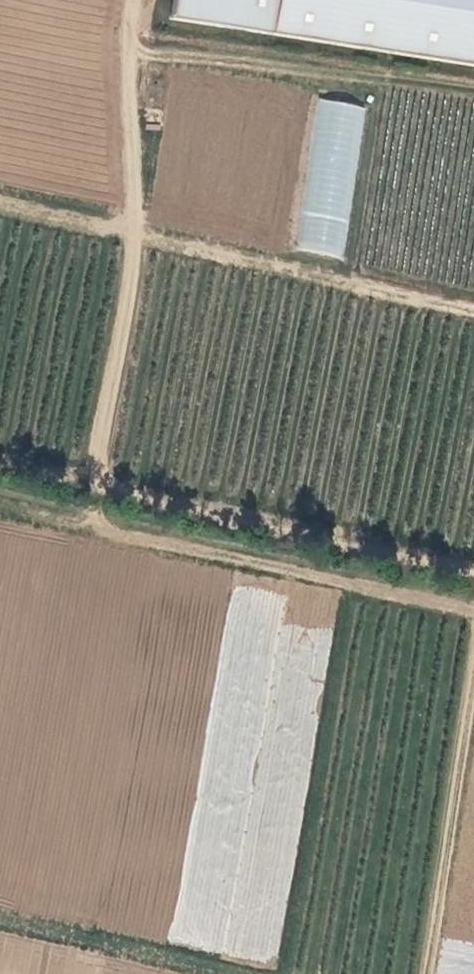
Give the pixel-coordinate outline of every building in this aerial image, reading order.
[(473,70),(473,0),(169,0),(166,22),(393,58),(473,70)] [(347,257),(362,104),(313,100),(299,252),(347,257)] [(470,963),(456,968),(455,973),(459,973),(473,973),(473,964),(470,963)]
